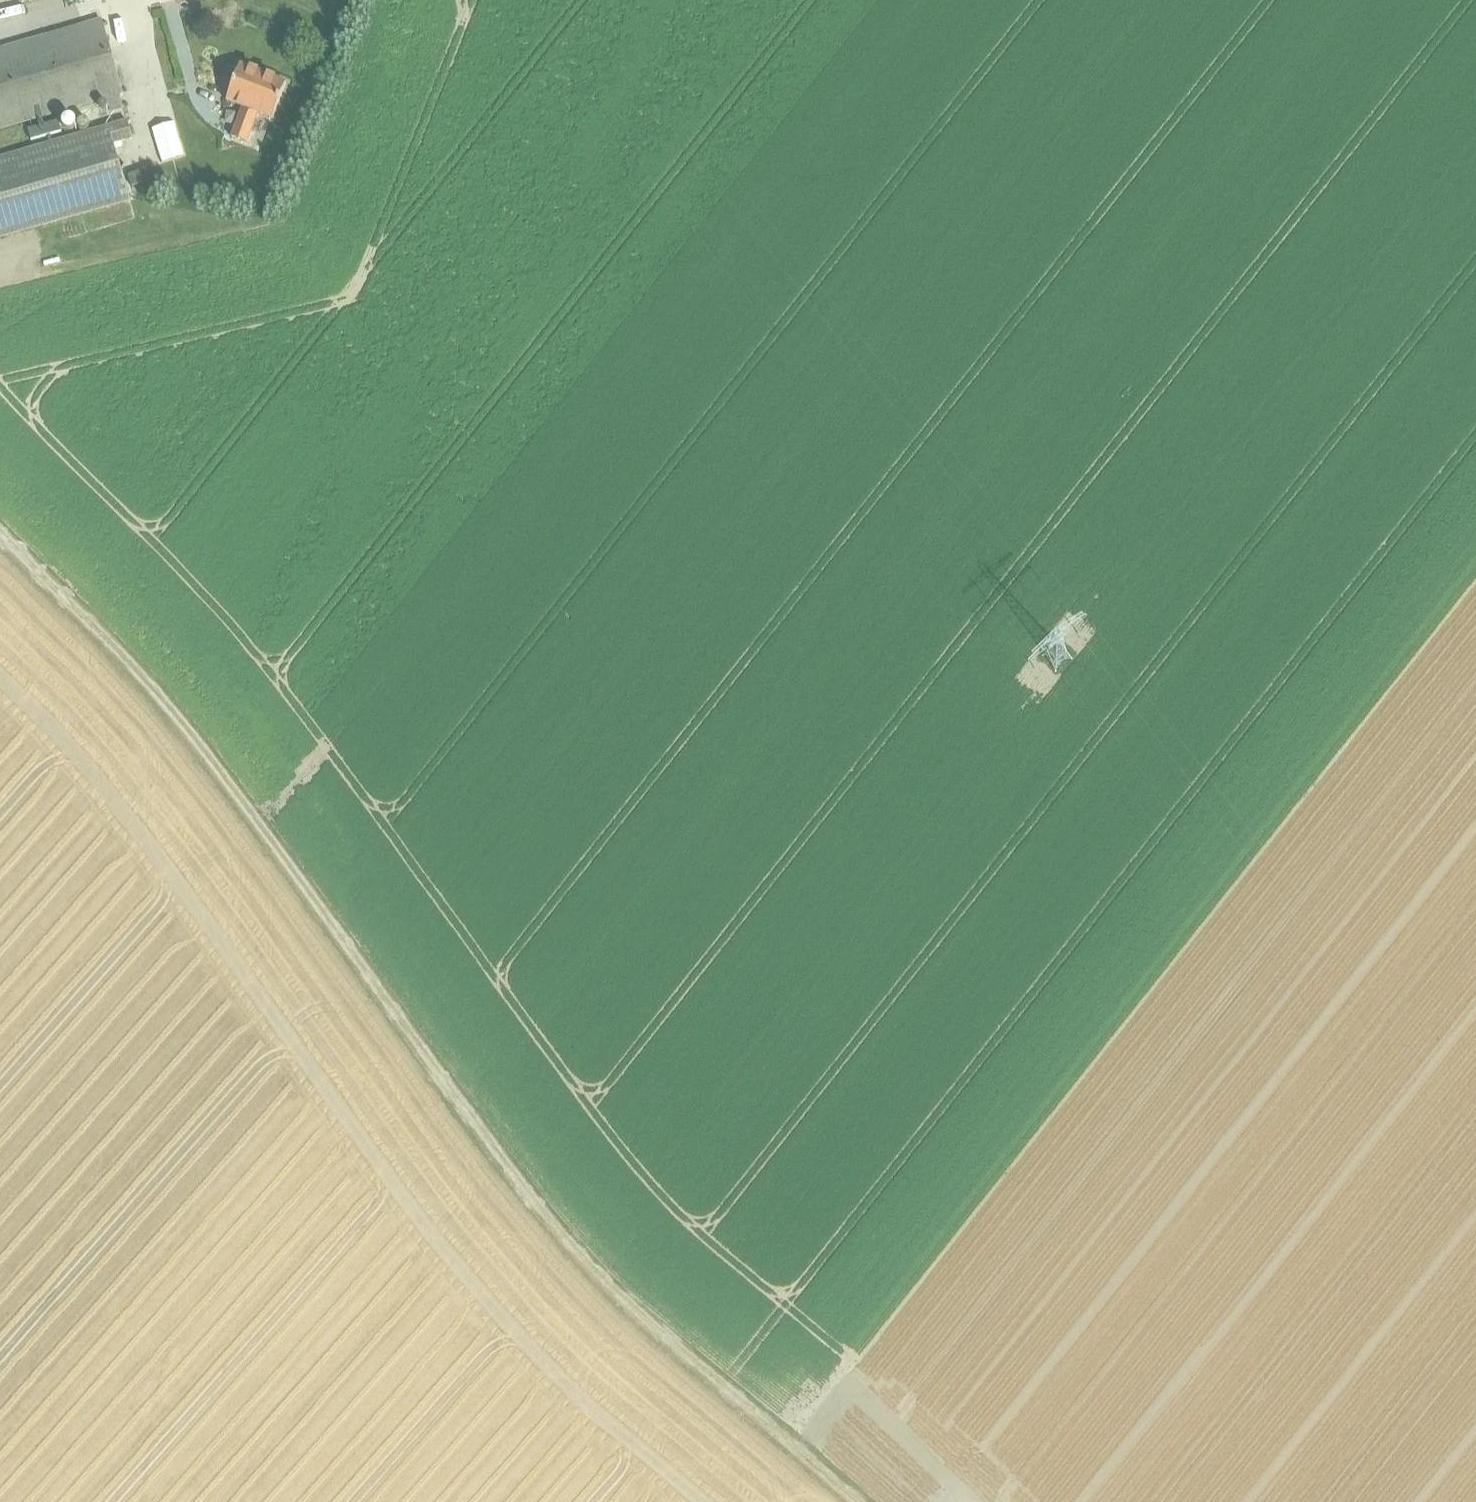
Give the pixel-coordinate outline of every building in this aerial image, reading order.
[(108,99),(120,96),(119,93),(123,92),(102,21),(0,50),(0,128),(108,97),(108,99)] [(271,119),(285,83),(240,65),(226,101),(242,107),(231,137),(246,143),(257,113),(271,119)] [(120,96),(108,99),(112,111),(123,107),(120,96)] [(130,200),(113,144),(132,138),(127,121),(0,158),(0,238),(130,200)] [(155,167),(129,175),(133,186),(159,178),(155,167)]
